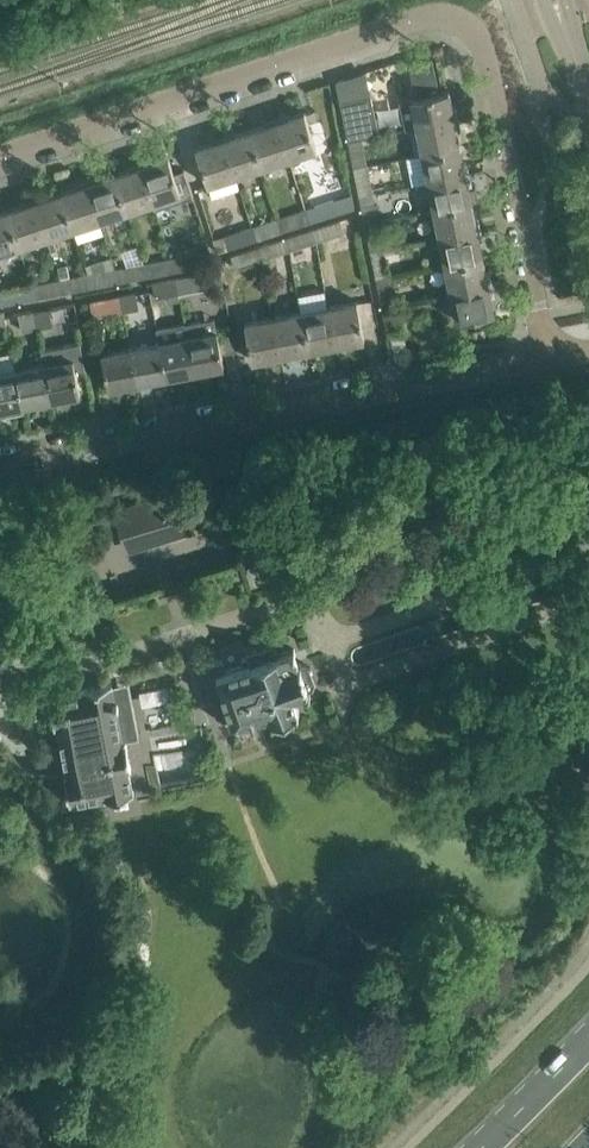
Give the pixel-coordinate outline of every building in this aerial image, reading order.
[(432,58),(408,63),(415,97),(439,92),(432,58)] [(404,126),(416,124),(417,125),(454,118),(448,90),(439,92),(415,97),(411,97),(411,99),(400,101),(404,126)] [(370,96),(340,101),(342,111),(347,134),(348,139),(361,137),(361,136),(372,134),(378,133),(370,96)] [(316,147),(312,135),(304,112),(277,121),(289,156),(316,147)] [(454,118),(417,125),(422,153),(460,146),(454,118)] [(289,156),(277,121),(250,130),(261,165),(289,156)] [(261,165),(250,130),(223,139),(234,174),(261,165)] [(348,139),(354,167),(367,165),(361,137),(348,139)] [(208,185),(212,197),(239,188),(234,174),(223,139),(195,148),(207,183),(208,185)] [(460,146),(422,153),(428,181),(466,173),(460,146)] [(155,161),(141,166),(153,202),(155,208),(193,196),(184,168),(173,172),(167,151),(153,155),(155,161)] [(354,167),(359,195),(372,192),(367,165),(354,167)] [(141,166),(114,174),(126,211),(153,202),(141,166)] [(466,173),(428,181),(434,209),(471,201),(478,200),(475,186),(468,188),(466,173)] [(114,174),(87,183),(99,219),(126,211),(114,174)] [(87,183),(60,192),(72,228),(99,219),(87,183)] [(60,192),(33,201),(45,237),(72,228),(60,192)] [(359,195),(365,223),(378,220),(372,192),(359,195)] [(351,193),(305,208),(310,221),(354,207),(351,193)] [(45,237),(33,201),(6,210),(18,246),(45,237)] [(471,201),(434,209),(439,237),(477,229),(471,201)] [(305,208),(278,217),(283,230),(310,221),(305,208)] [(0,212),(0,252),(18,246),(6,210),(0,212)] [(348,216),(312,227),(316,241),(344,232),(344,231),(352,228),(348,216)] [(278,217),(251,226),(255,239),(283,230),(278,217)] [(365,223),(371,251),(384,248),(378,220),(365,223)] [(251,226),(213,238),(217,251),(255,239),(251,226)] [(289,250),(316,241),(312,227),(284,236),(289,250)] [(477,229),(439,237),(445,265),(482,257),(477,229)] [(261,259),(289,250),(284,236),(257,245),(261,259)] [(257,245),(231,253),(236,268),(261,259),(257,245)] [(384,248),(371,251),(376,279),(389,276),(384,248)] [(171,256),(174,270),(202,265),(199,251),(171,256)] [(111,255),(84,264),(87,273),(87,274),(90,286),(118,281),(116,268),(115,267),(111,255)] [(174,270),(171,256),(143,262),(146,276),(174,270)] [(445,265),(451,292),(488,285),(482,257),(445,265)] [(143,262),(115,267),(116,268),(118,281),(146,276),(143,262)] [(224,288),(220,270),(176,278),(176,276),(179,296),(224,288)] [(87,273),(59,278),(62,292),(90,286),(87,274),(87,273)] [(152,281),(152,282),(155,298),(167,295),(169,302),(180,300),(179,296),(176,276),(152,281)] [(389,276),(376,279),(382,306),(395,304),(389,276)] [(59,278),(31,284),(33,297),(61,292),(59,278)] [(33,297),(31,284),(3,289),(5,303),(33,297)] [(494,313),(488,285),(451,292),(456,320),(494,313)] [(120,295),(123,311),(139,308),(136,292),(120,295)] [(120,295),(89,300),(93,317),(123,311),(120,295)] [(364,338),(362,326),(357,301),(329,306),(336,344),(364,338)] [(395,304),(382,306),(387,334),(400,331),(395,304)] [(336,344),(329,306),(301,312),(308,349),(336,344)] [(49,309),(34,312),(37,328),(52,325),(49,309)] [(34,312),(18,315),(22,331),(37,328),(34,312)] [(280,354),(308,349),(301,312),(272,317),(280,354)] [(231,328),(217,330),(214,317),(185,323),(194,371),(224,365),(221,353),(236,351),(231,328)] [(280,354),(272,317),(244,323),(252,360),(280,354)] [(165,376),(194,371),(185,323),(156,329),(158,342),(165,376)] [(85,370),(79,342),(40,350),(43,364),(44,364),(51,399),(80,393),(76,372),(85,370)] [(136,382),(165,376),(158,342),(130,347),(136,382)] [(108,388),(136,382),(130,347),(101,353),(108,388)] [(43,364),(15,370),(22,404),(51,399),(44,364),(43,364)] [(15,370),(0,373),(0,409),(4,408),(5,414),(24,411),(22,404),(15,370)] [(180,490),(116,510),(128,549),(192,529),(180,490)] [(223,693),(232,719),(231,719),(230,721),(229,722),(229,723),(229,724),(230,725),(230,727),(232,727),(233,728),(235,728),(236,727),(237,727),(238,725),(239,723),(238,721),(268,711),(272,720),(275,718),(277,723),(283,727),(293,723),(297,717),(295,712),(298,710),(292,694),(307,689),(308,690),(309,689),(310,688),(312,687),(315,680),(310,666),(303,662),(300,663),(299,662),(298,663),(294,651),(295,651),(294,648),(277,654),(274,643),(247,652),(248,656),(243,658),(242,660),(243,665),(225,670),(222,660),(200,667),(210,697),(223,693)] [(51,697),(49,698),(54,726),(57,726),(60,739),(67,774),(64,774),(70,803),(72,803),(72,802),(104,796),(105,799),(133,793),(133,791),(128,769),(131,768),(125,739),(122,740),(118,716),(116,705),(118,705),(117,699),(114,700),(111,685),(112,685),(111,683),(83,688),(83,691),(51,698),(51,697)]
